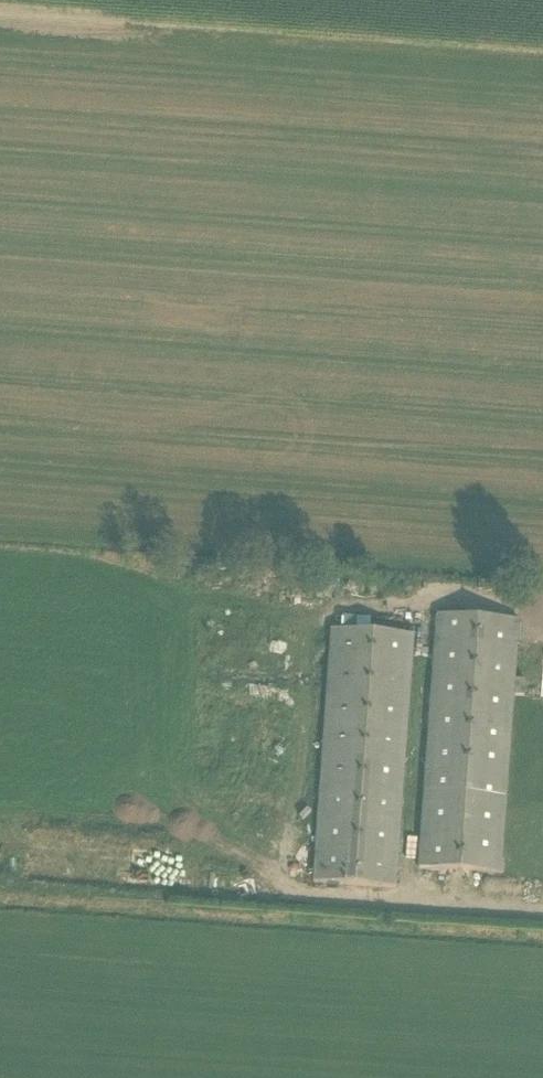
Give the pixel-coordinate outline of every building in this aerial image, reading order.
[(419,868),(503,874),(504,861),(501,861),(513,696),(525,697),(526,680),(514,679),(519,621),(437,615),(419,868)] [(347,619),(347,629),(373,629),(373,619),(347,619)] [(313,883),(395,889),(413,636),(331,630),(315,861),(313,883)]
